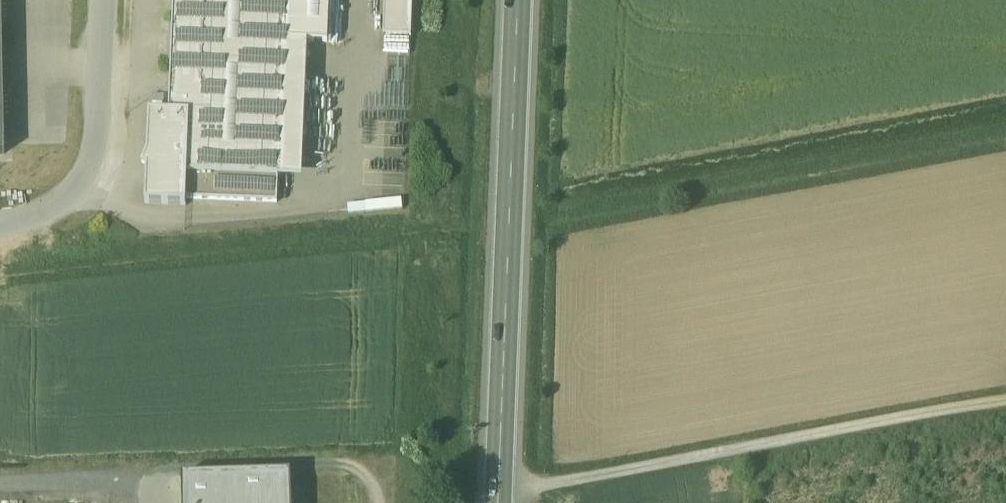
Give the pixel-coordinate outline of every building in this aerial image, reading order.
[(169,115),(148,115),(147,156),(141,169),(146,171),(145,206),(185,208),(186,201),(277,205),(278,180),(302,181),(308,33),(311,34),(312,16),(285,15),(285,0),(173,0),(169,115)] [(383,39),(411,40),(413,0),(385,0),(383,39)] [(289,475),(182,478),(183,502),(290,502),(289,475)]
